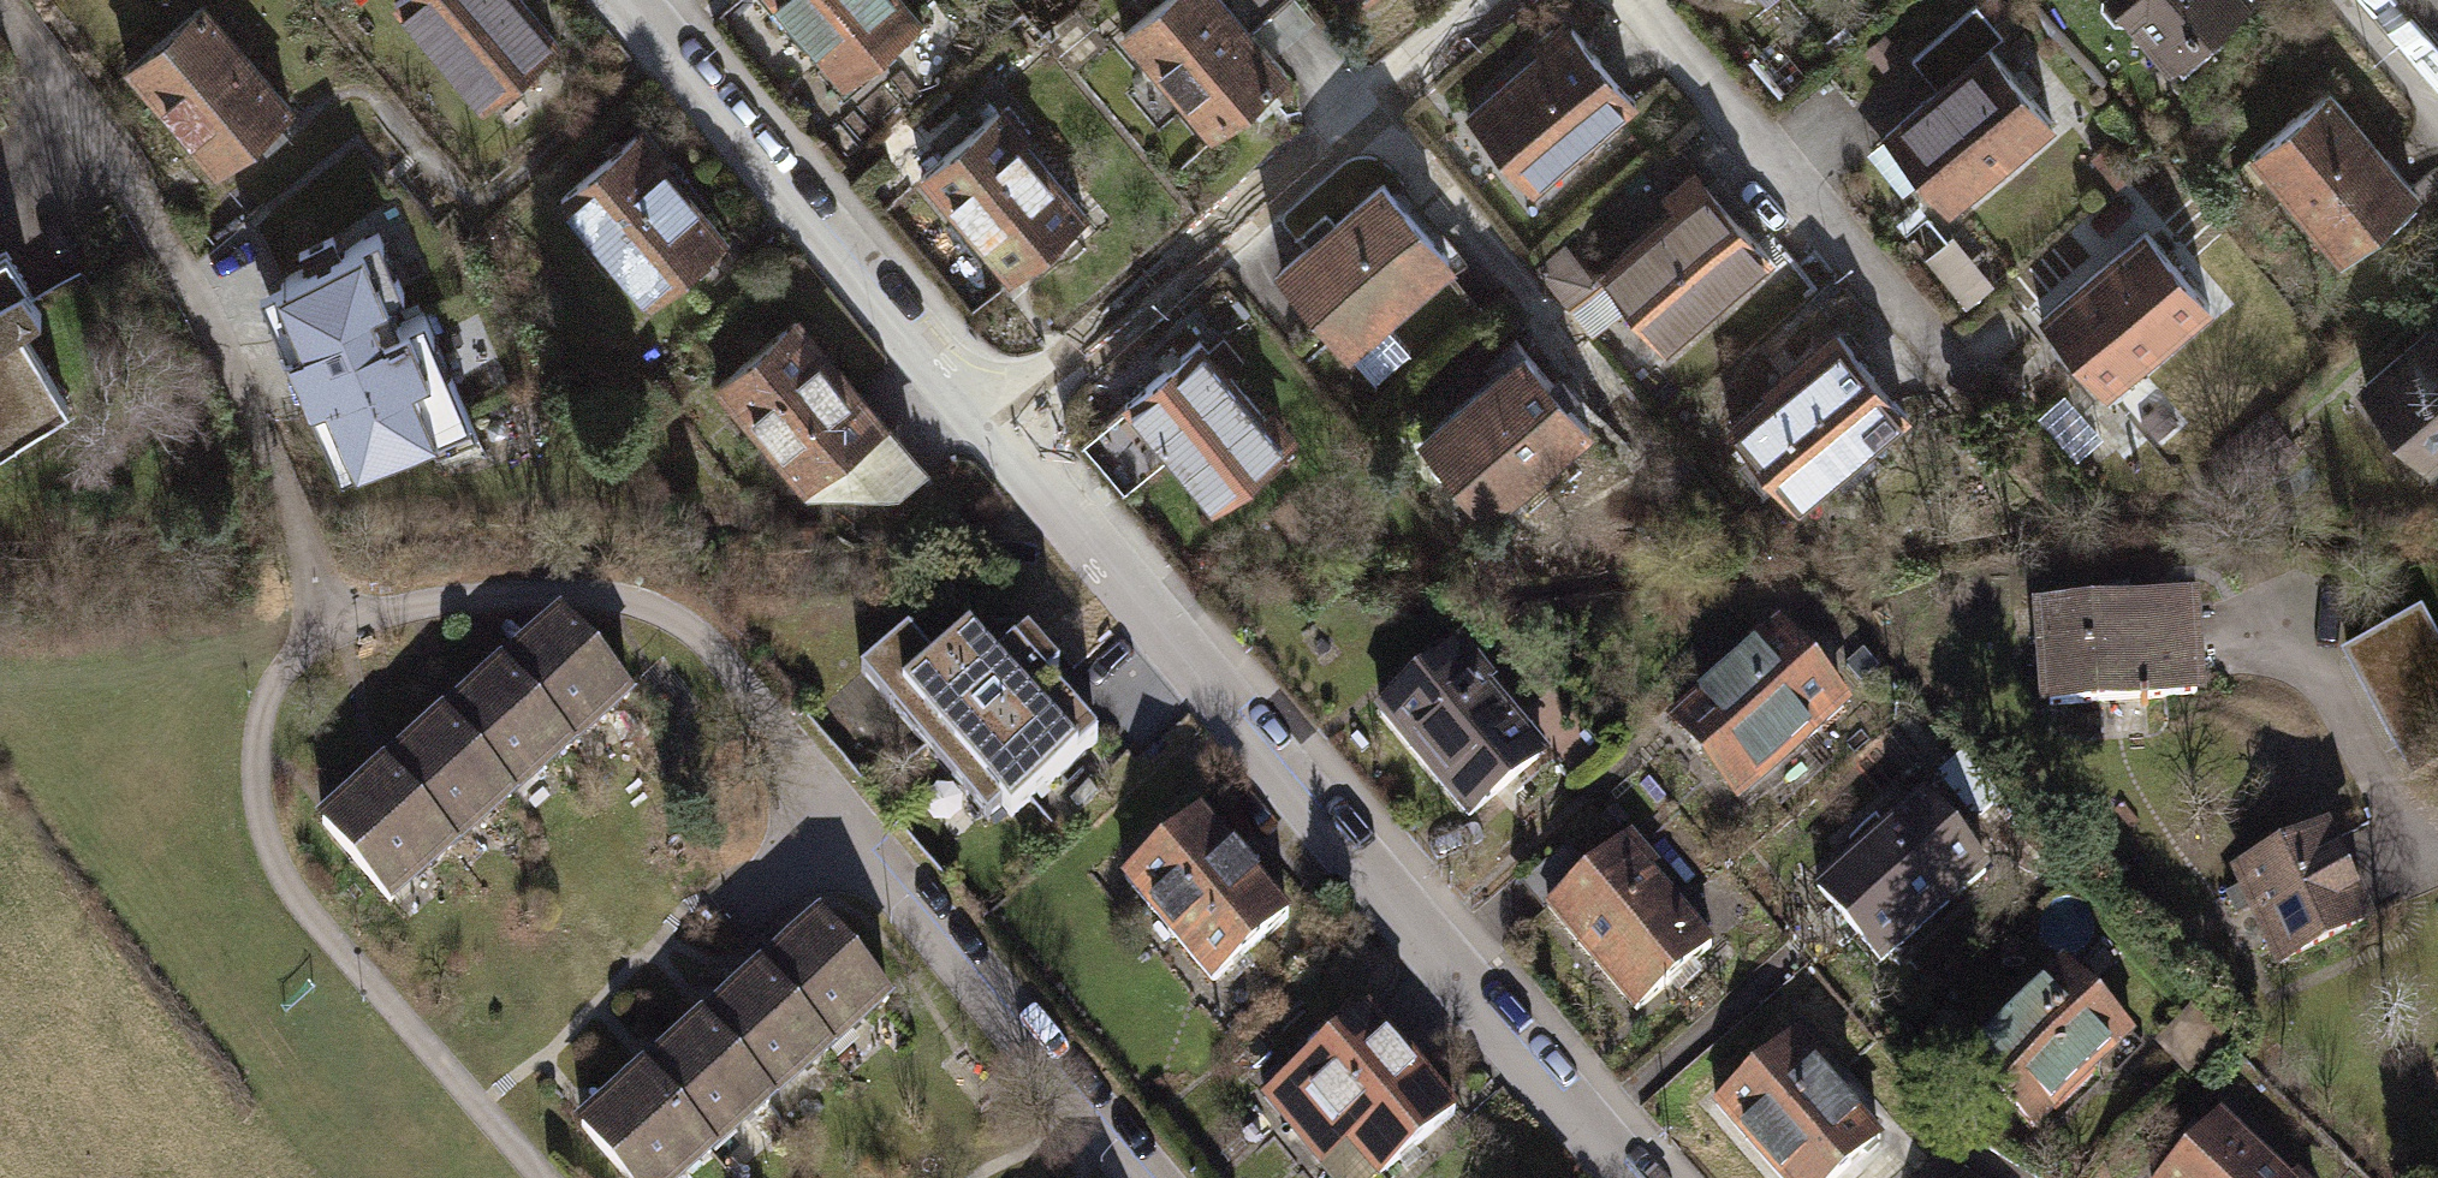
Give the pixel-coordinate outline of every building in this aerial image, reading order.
[(126,61),(215,166),(288,104),(200,0),(198,0),(126,61)] [(524,0),(393,0),(390,2),(476,106),(557,40),(524,0)] [(832,83),(915,21),(899,0),(769,0),(832,83)] [(1217,0),(1160,0),(1118,36),(1206,137),(1280,72),(1267,57),(1217,0)] [(1267,57),(1311,18),(1296,0),(1217,0),(1267,57)] [(2173,55),(2236,0),(2125,0),(2173,55)] [(1997,31),(1970,1),(1907,56),(1935,87),(1882,134),(1946,206),(2051,114),(1987,41),(1997,31)] [(1466,111),(1530,188),(1639,97),(1575,20),(1466,111)] [(2326,84),(2247,153),(2340,253),(2415,194),(2326,84)] [(992,112),(923,169),(1009,273),(1078,217),(992,112)] [(722,237),(631,131),(559,193),(650,299),(722,237)] [(1602,265),(1662,340),(1769,255),(1708,180),(1602,265)] [(1386,185),(1285,271),(1348,344),(1449,258),(1386,185)] [(2147,226),(2042,318),(2111,397),(2217,305),(2147,226)] [(384,227),(259,281),(340,466),(465,412),(384,227)] [(14,437),(69,399),(20,326),(43,311),(18,275),(2,286),(0,283),(0,416),(14,437)] [(2366,383),(2423,454),(2437,444),(2437,319),(2366,383)] [(917,468),(791,320),(717,379),(808,492),(895,493),(917,468)] [(1500,369),(1425,432),(1486,505),(1591,417),(1516,329),(1487,353),(1500,369)] [(1836,333),(1737,429),(1797,499),(1905,414),(1836,333)] [(1202,337),(1125,400),(1224,511),(1284,445),(1202,337)] [(2186,600),(2045,609),(2043,704),(2192,697),(2186,600)] [(498,671),(571,743),(632,697),(563,614),(498,671)] [(900,693),(918,713),(901,728),(977,817),(993,803),(1003,814),(1037,785),(1041,789),(1095,743),(1042,682),(1062,665),(1025,623),(983,659),(959,630),(922,661),(898,632),(853,671),(884,707),(900,693)] [(2354,661),(2374,703),(2437,672),(2437,663),(2421,629),(2354,661)] [(1842,703),(1781,633),(1678,723),(1739,793),(1842,703)] [(1450,647),(1380,712),(1473,812),(1544,746),(1450,647)] [(571,743),(498,671),(440,715),(509,799),(571,743)] [(2378,711),(2412,781),(2437,769),(2437,682),(2378,711)] [(387,766),(451,846),(509,799),(440,715),(387,766)] [(451,846),(387,766),(318,815),(388,899),(451,846)] [(1984,874),(1922,798),(1814,885),(1876,961),(1984,874)] [(1286,915),(1191,810),(1119,874),(1214,980),(1286,915)] [(2359,927),(2322,835),(2240,868),(2248,887),(2233,893),(2241,911),(2255,906),(2277,960),(2359,927)] [(1548,908),(1603,859),(1584,839),(1530,887),(1548,908)] [(1603,859),(1548,908),(1639,1009),(1715,942),(1624,840),(1603,859)] [(759,972),(831,1044),(892,998),(823,914),(759,972)] [(2131,1028),(2064,957),(1963,1053),(2030,1124),(2131,1028)] [(831,1044),(759,972),(700,1015),(770,1099),(831,1044)] [(1459,1113),(1373,1006),(1265,1092),(1322,1163),(1349,1141),(1378,1177),(1459,1113)] [(647,1067),(712,1147),(770,1099),(700,1015),(647,1067)] [(1787,1034),(1714,1099),(1784,1177),(1833,1177),(1879,1137),(1787,1034)] [(647,1067),(579,1115),(631,1177),(674,1177),(712,1147),(647,1067)] [(2164,1177),(2288,1177),(2223,1116),(2164,1177)]
